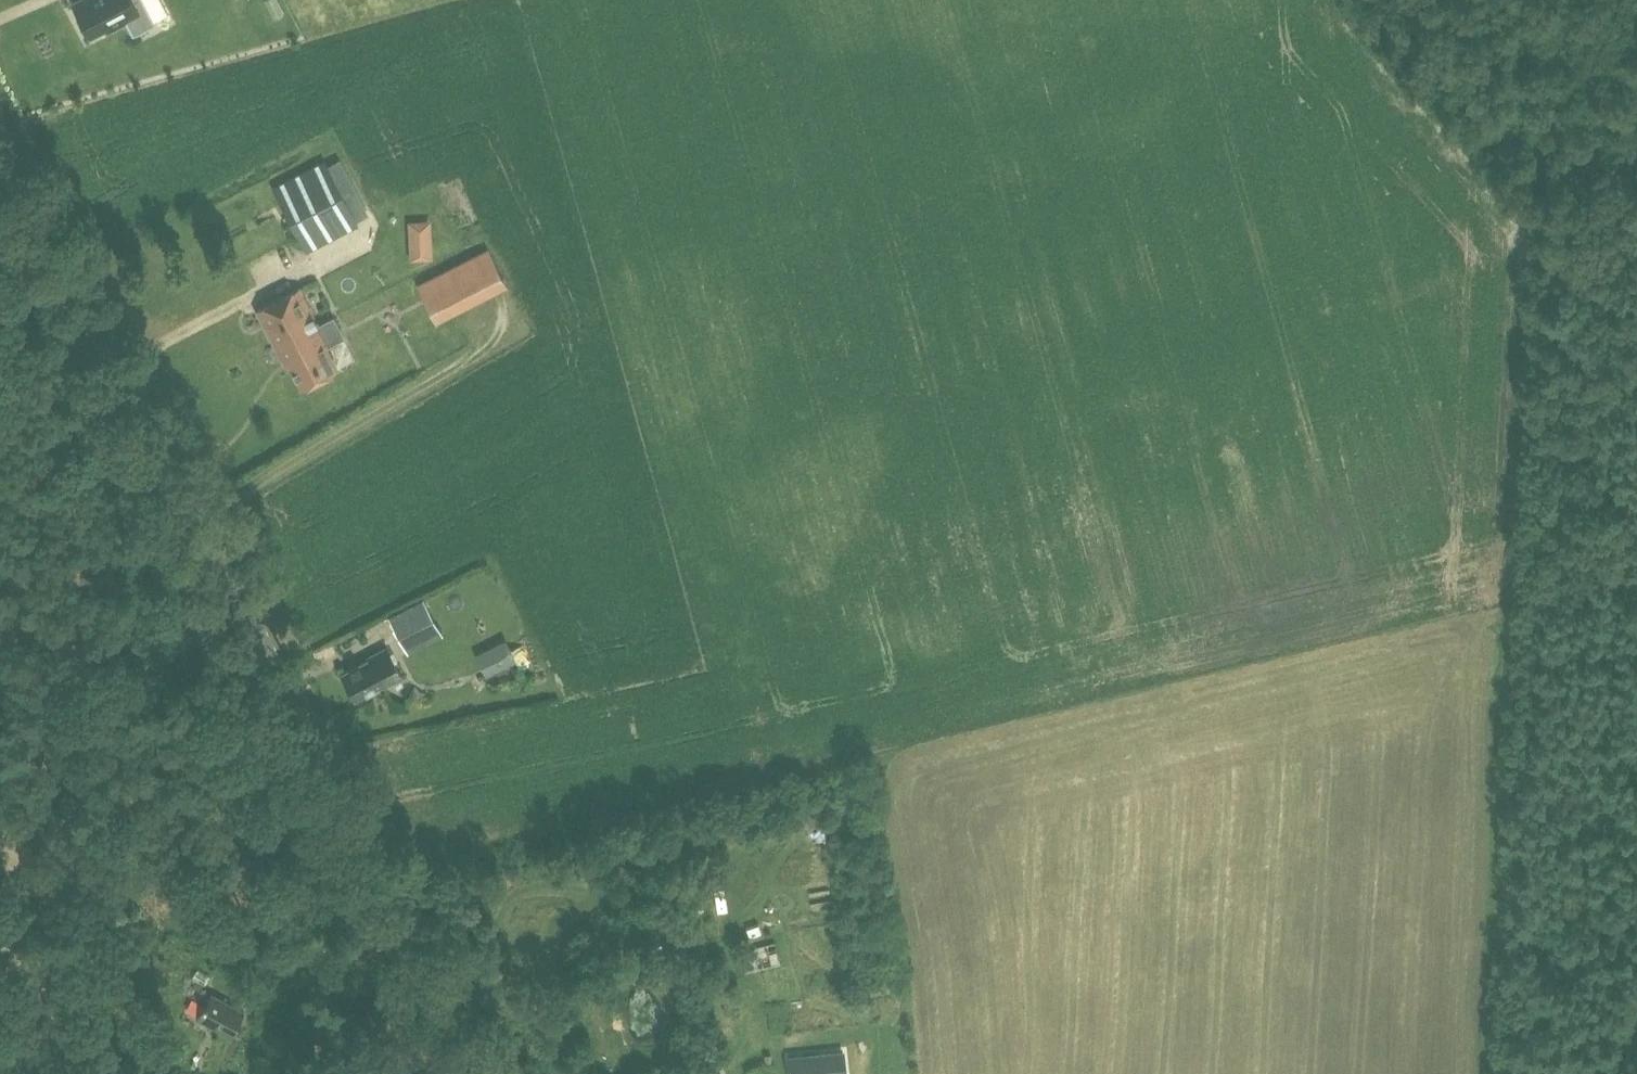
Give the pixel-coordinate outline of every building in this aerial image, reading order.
[(74,1),(90,32),(105,24),(107,27),(126,18),(133,32),(155,21),(144,0),(75,0),(74,1)] [(156,17),(170,12),(166,0),(150,0),(156,17)] [(358,223),(325,160),(273,187),(306,250),(358,223)] [(477,264),(427,286),(441,318),(512,287),(496,252),(476,261),(477,264)] [(300,288),(259,309),(286,362),(290,360),(303,386),(336,369),(323,343),(327,341),(300,288)] [(476,303),(464,309),(479,341),(491,335),(476,303)] [(324,321),(334,342),(350,335),(340,314),(324,321)] [(407,616),(385,626),(395,643),(416,633),(407,616)] [(506,637),(475,653),(486,675),(517,659),(506,637)] [(384,685),(396,679),(403,675),(387,645),(368,654),(370,658),(341,673),(354,698),(383,683),(384,685)] [(765,925),(753,930),(759,945),(771,939),(765,925)] [(756,974),(785,966),(782,958),(754,965),(756,974)] [(246,1010),(212,992),(206,1002),(204,1001),(195,1017),(232,1036),(246,1010)] [(790,1055),(792,1073),(843,1073),(847,1073),(844,1050),(790,1055)] [(764,1054),(765,1063),(776,1062),(774,1053),(764,1054)]
